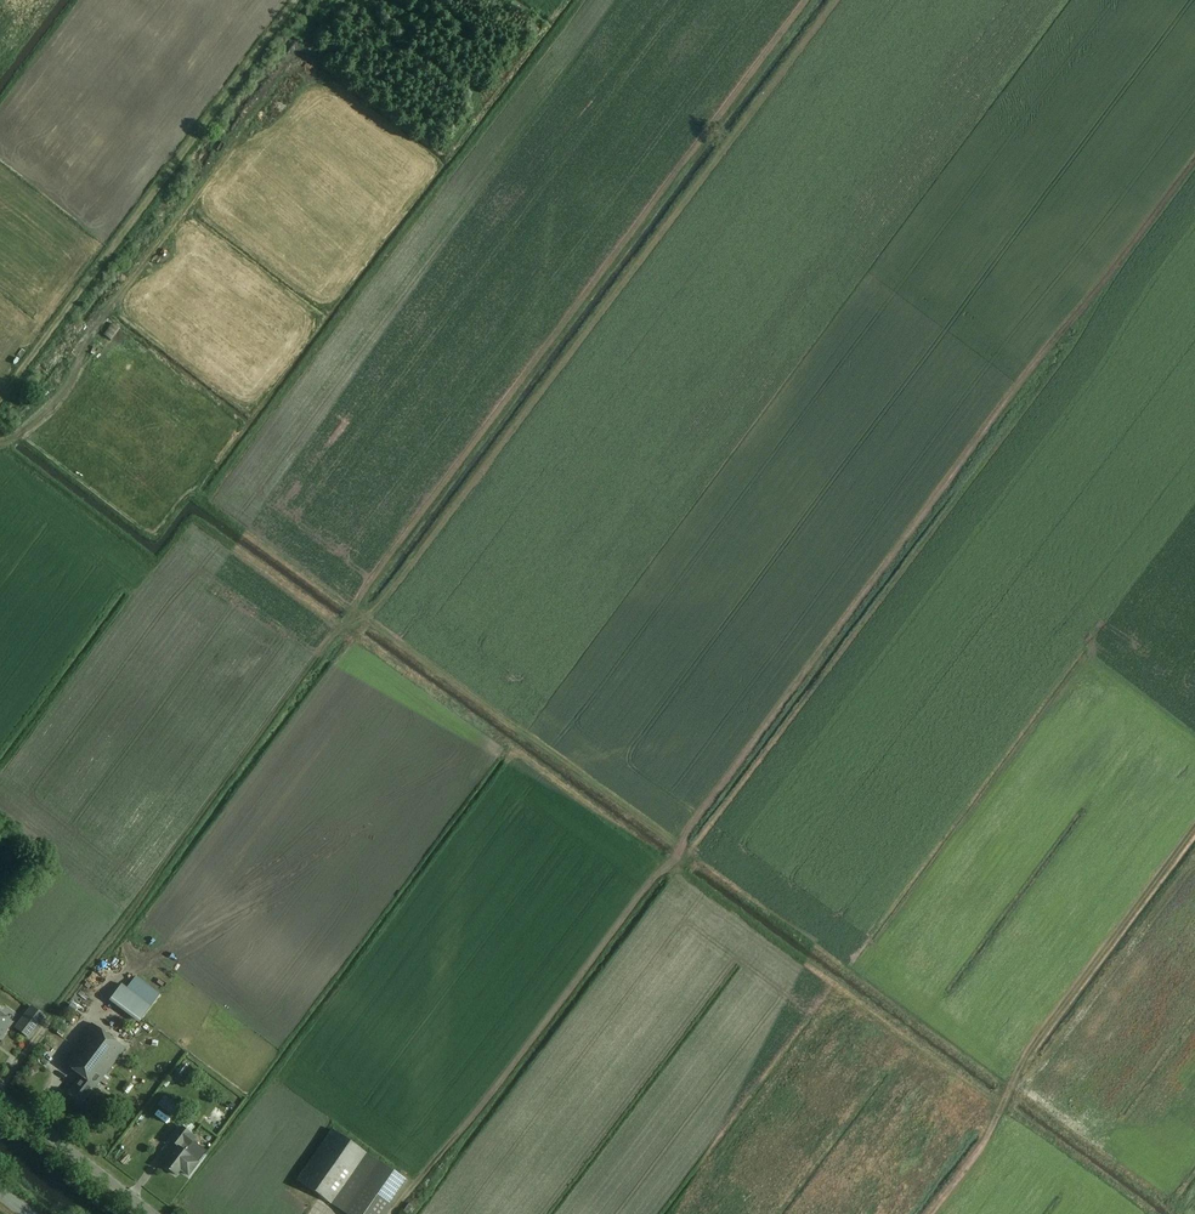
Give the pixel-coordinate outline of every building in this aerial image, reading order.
[(119,993),(108,1011),(141,1030),(152,1012),(119,993)] [(26,1014),(21,1020),(33,1029),(38,1022),(26,1014)] [(11,1024),(0,1015),(0,1039),(11,1024)] [(60,1027),(62,1035),(72,1032),(69,1024),(60,1027)] [(68,1094),(81,1104),(93,1088),(95,1089),(98,1085),(101,1088),(104,1084),(100,1081),(124,1050),(91,1025),(62,1064),(80,1078),(68,1094)] [(198,1163),(190,1157),(187,1155),(191,1150),(188,1147),(195,1138),(179,1126),(172,1136),(168,1141),(175,1146),(161,1165),(175,1176),(180,1171),(187,1177),(198,1163)] [(347,1213),(387,1213),(409,1181),(331,1128),(296,1179),(347,1213)]
